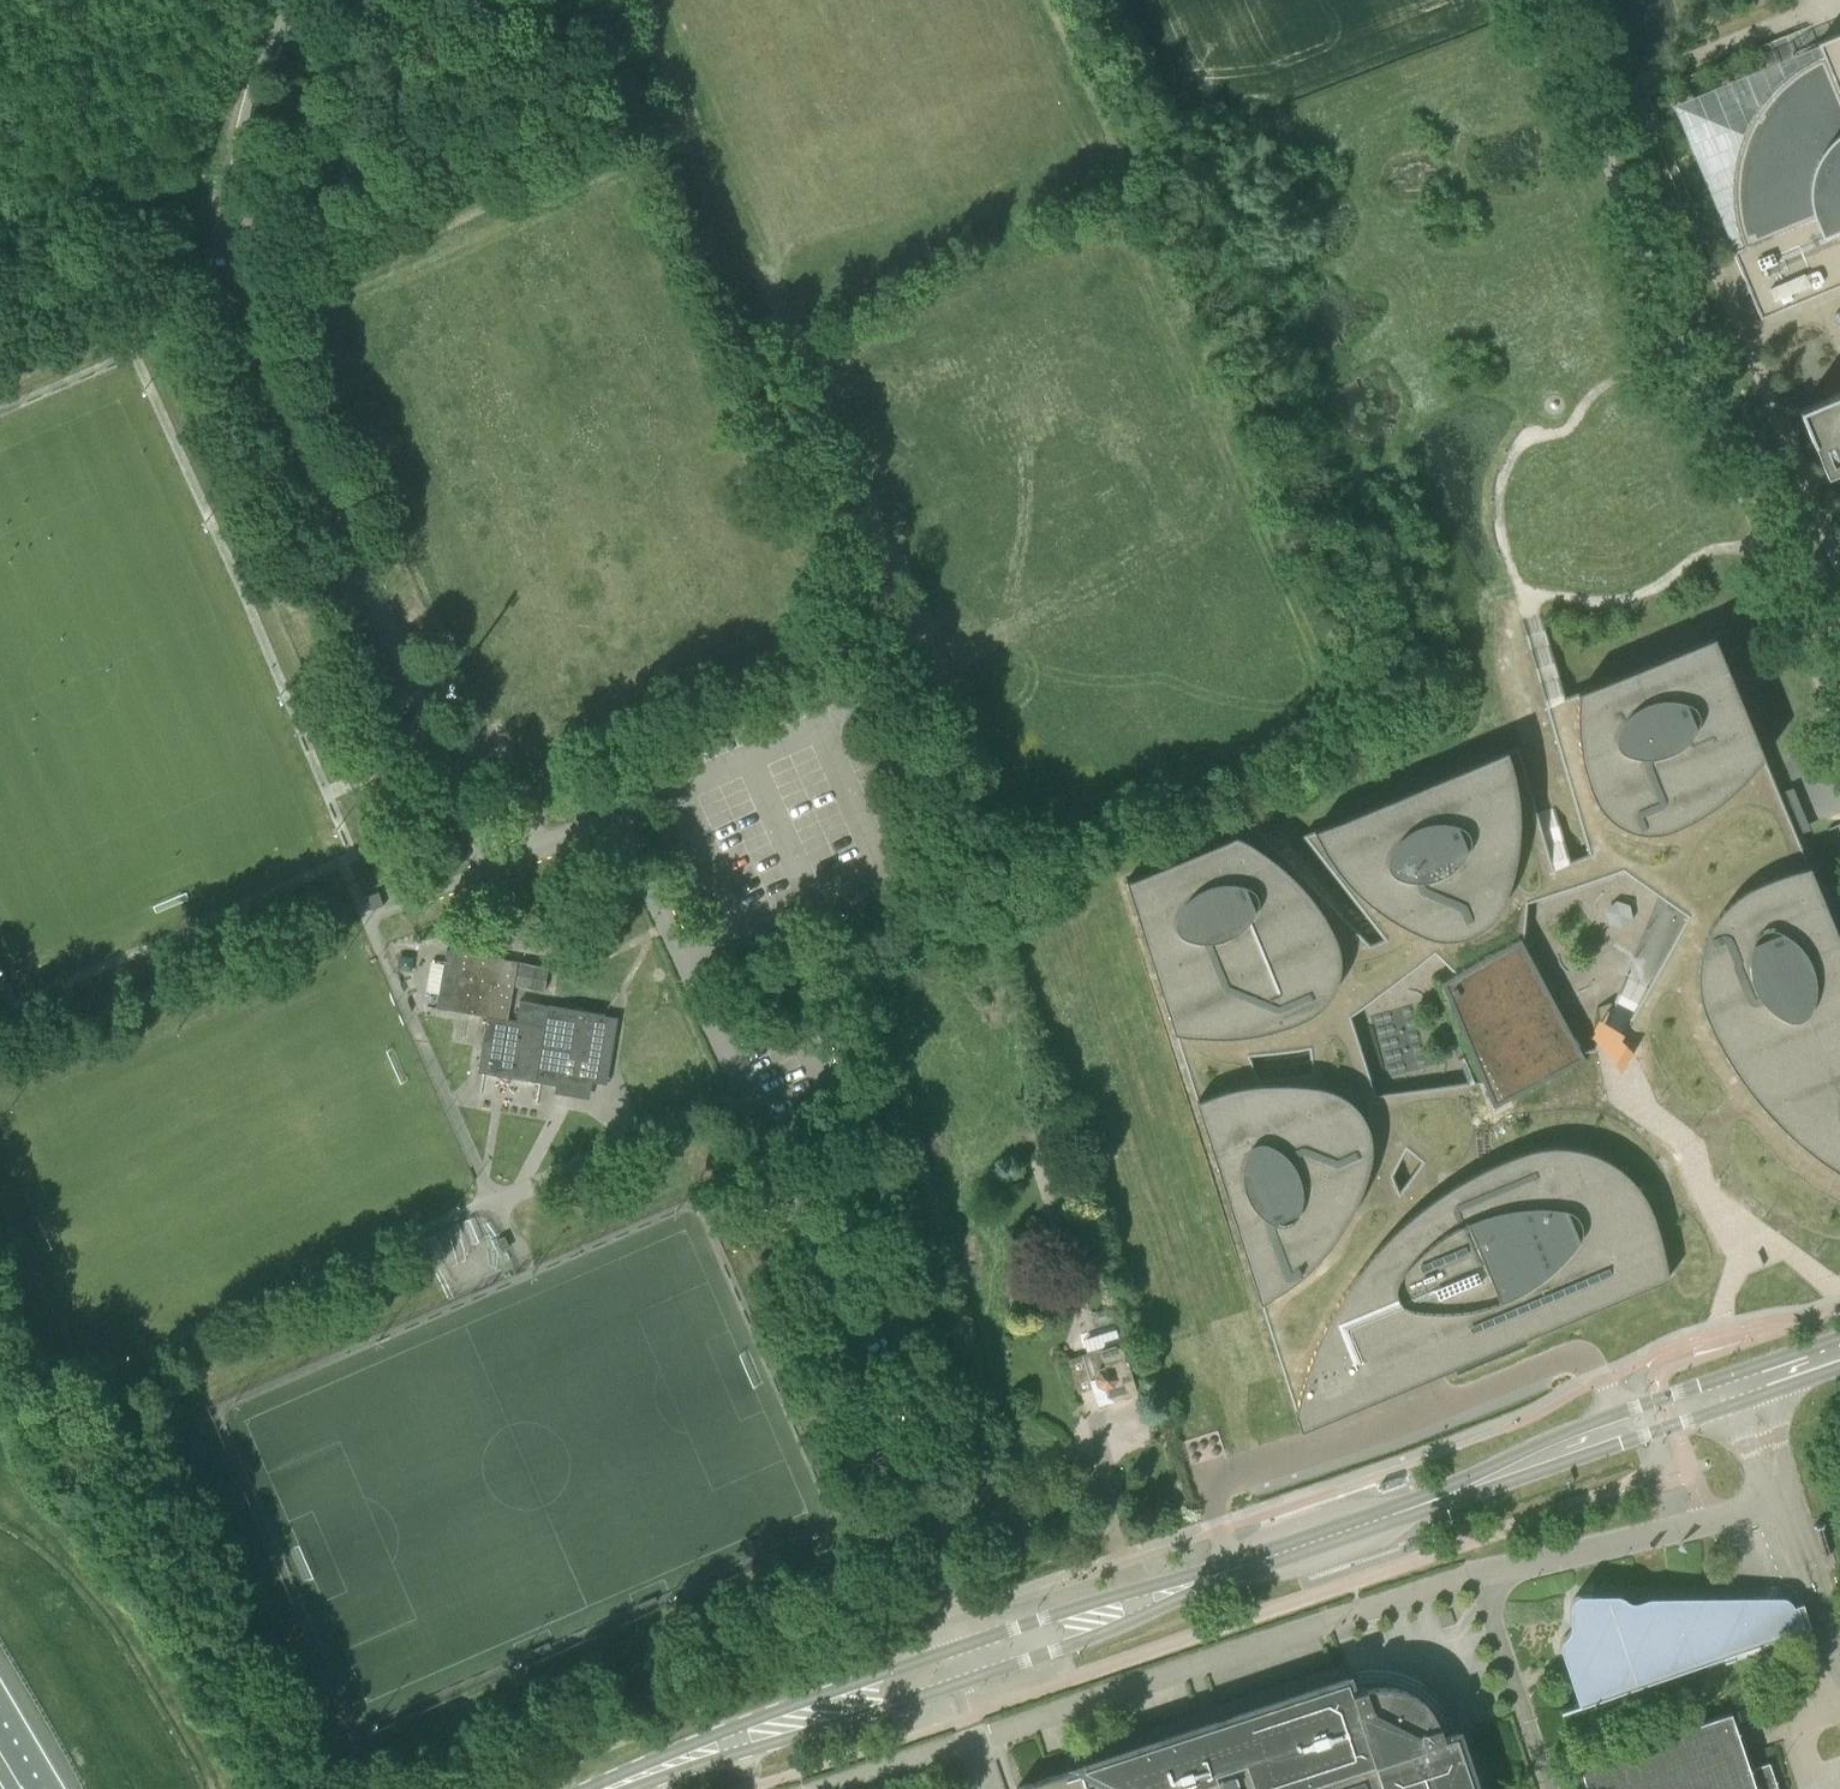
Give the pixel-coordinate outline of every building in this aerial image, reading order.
[(1818,43),(1823,54),(1811,60),(1793,71),(1772,90),(1761,104),(1747,128),(1737,155),(1733,184),(1735,213),(1740,233),(1744,245),(1732,250),(1760,317),(1839,283),(1839,34),(1818,43)] [(1799,410),(1827,476),(1839,471),(1839,392),(1799,410)] [(1669,1278),(1839,1207),(1839,937),(1810,866),(1799,839),(1786,808),(1764,756),(1714,636),(1700,642),(1698,639),(1665,653),(1666,656),(1663,658),(1661,654),(1628,668),(1629,671),(1615,677),(1613,674),(1580,688),(1581,691),(1548,706),(1591,855),(1579,860),(1562,867),(1555,870),(1518,746),(1507,750),(1506,747),(1473,761),(1474,764),(1449,775),(1447,771),(1414,785),(1416,788),(1409,791),(1408,788),(1374,802),(1376,805),(1361,811),(1360,808),(1326,822),(1328,825),(1303,835),(1384,940),(1370,946),(1257,826),(1235,835),(1231,837),(1230,833),(1197,847),(1198,850),(1183,857),(1182,853),(1149,867),(1150,870),(1126,880),(1175,1032),(1196,1101),(1261,1303),(1296,1413),(1301,1430),(1415,1383),(1441,1373),(1668,1278),(1669,1278)] [(366,896),(371,907),(372,910),(384,905),(384,904),(378,891),(366,896)] [(447,949),(438,1008),(488,1016),(509,1019),(509,1017),(518,960),(447,949)] [(544,991),(549,966),(520,961),(516,986),(544,991)] [(564,1050),(598,1056),(594,1080),(609,1082),(619,1015),(606,1012),(606,1011),(550,1002),(550,1003),(521,999),(517,1019),(509,1017),(509,1019),(488,1016),(480,1072),(558,1084),(564,1050)] [(1138,1392),(1118,1329),(1084,1339),(1088,1353),(1068,1359),(1078,1393),(1094,1388),(1099,1404),(1116,1398),(1117,1403),(1131,1399),(1130,1394),(1138,1392)] [(885,1534),(896,1529),(889,1514),(878,1519),(885,1534)] [(1634,1600),(1629,1599),(1624,1595),(1618,1593),(1581,1593),(1578,1594),(1575,1596),(1573,1598),(1571,1602),(1570,1605),(1570,1625),(1570,1628),(1566,1634),(1564,1636),(1561,1638),(1560,1642),(1560,1645),(1579,1701),(1560,1708),(1561,1709),(1779,1638),(1811,1627),(1803,1603),(1794,1606),(1793,1602),(1788,1597),(1784,1596),(1652,1596),(1647,1597),(1639,1600),(1634,1600)] [(1458,1733),(1445,1737),(1441,1723),(1440,1723),(1437,1716),(1433,1709),(1428,1703),(1422,1698),(1416,1693),(1410,1690),(1403,1687),(1396,1685),(1389,1684),(1381,1684),(1374,1685),(1367,1687),(1366,1686),(1353,1690),(1349,1678),(1017,1787),(1018,1788),(1020,1788),(1476,1788),(1458,1733)] [(1751,1768),(1737,1726),(1732,1711),(1578,1762),(1587,1788),(1779,1788),(1770,1762),(1751,1768)]
